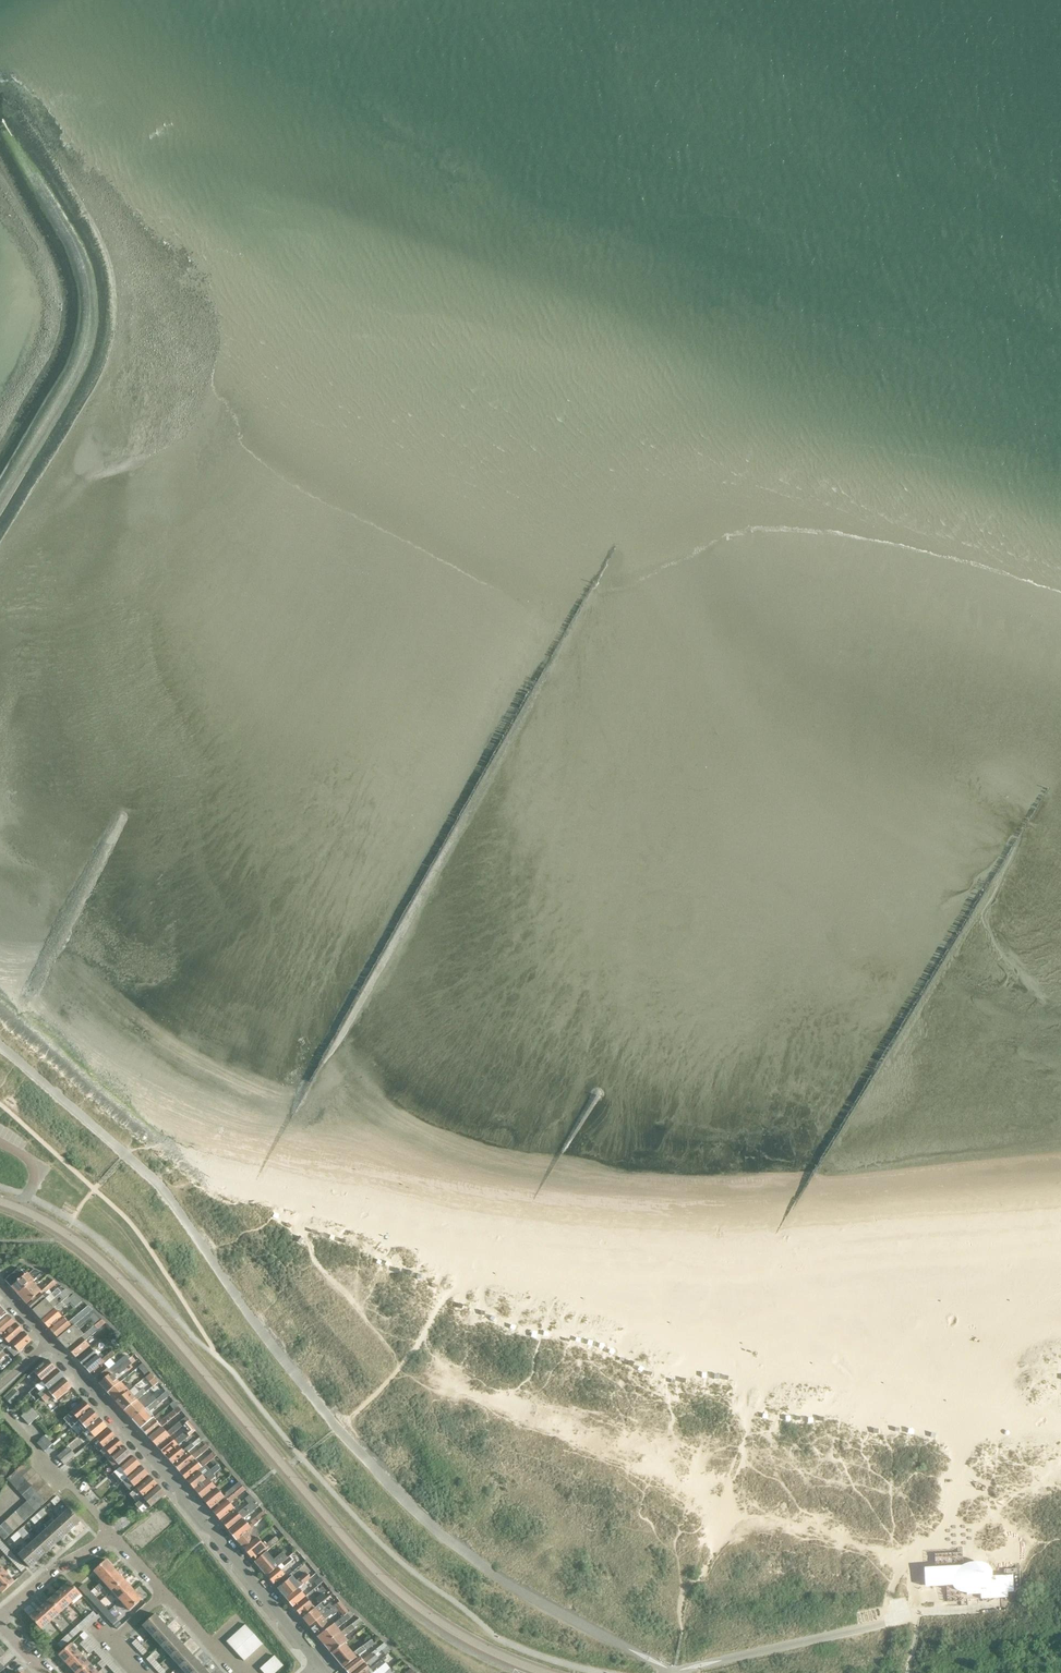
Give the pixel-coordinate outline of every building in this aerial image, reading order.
[(19,1295),(43,1273),(35,1269),(30,1274),(28,1273),(26,1274),(25,1274),(19,1268),(6,1280),(19,1295)] [(43,1273),(19,1295),(28,1305),(42,1292),(35,1284),(38,1282),(39,1283),(47,1276),(43,1273)] [(42,1292),(28,1305),(34,1311),(53,1294),(50,1291),(58,1283),(54,1281),(42,1292)] [(53,1294),(34,1311),(42,1320),(69,1296),(72,1294),(66,1289),(63,1291),(60,1288),(53,1294)] [(69,1296),(42,1320),(50,1329),(63,1318),(58,1312),(63,1307),(64,1308),(70,1303),(75,1307),(82,1301),(74,1295),(71,1298),(69,1296)] [(63,1318),(50,1329),(59,1339),(93,1311),(89,1307),(69,1323),(63,1317),(63,1318)] [(93,1311),(59,1339),(68,1349),(84,1335),(79,1329),(91,1320),(96,1325),(102,1320),(93,1311)] [(2,1335),(16,1323),(9,1315),(0,1323),(0,1336),(2,1335)] [(96,1325),(68,1349),(76,1358),(89,1346),(85,1341),(106,1323),(102,1320),(96,1325)] [(84,1335),(96,1325),(91,1320),(79,1329),(84,1335)] [(16,1323),(2,1335),(6,1340),(1,1345),(4,1349),(6,1348),(11,1343),(24,1332),(16,1323)] [(11,1343),(6,1348),(14,1357),(19,1352),(32,1341),(24,1332),(11,1343)] [(91,1375),(104,1364),(112,1357),(116,1354),(113,1350),(101,1360),(94,1352),(96,1350),(94,1348),(79,1361),(91,1375)] [(109,1370),(104,1364),(91,1375),(99,1383),(99,1384),(123,1365),(127,1360),(129,1359),(126,1356),(119,1362),(109,1370)] [(48,1359),(27,1378),(36,1387),(42,1382),(57,1369),(48,1359)] [(123,1365),(99,1384),(107,1393),(120,1383),(116,1378),(117,1377),(116,1375),(119,1373),(120,1374),(127,1369),(126,1369),(131,1365),(127,1360),(123,1365)] [(145,1375),(150,1371),(143,1364),(139,1368),(145,1375)] [(42,1382),(36,1387),(28,1394),(36,1403),(42,1398),(65,1378),(57,1369),(42,1382)] [(158,1383),(151,1374),(145,1378),(153,1387),(158,1383)] [(65,1378),(42,1398),(45,1402),(52,1396),(54,1399),(52,1400),(55,1403),(73,1387),(65,1378)] [(116,1402),(133,1387),(130,1383),(126,1387),(121,1382),(120,1383),(107,1393),(116,1402)] [(116,1402),(124,1411),(137,1400),(143,1395),(145,1393),(142,1389),(140,1391),(135,1386),(133,1387),(116,1402)] [(11,1404),(20,1395),(14,1390),(6,1399),(11,1404)] [(150,1412),(170,1396),(167,1392),(157,1400),(132,1420),(140,1429),(150,1421),(154,1418),(150,1412)] [(137,1400),(124,1411),(132,1420),(157,1400),(153,1396),(147,1401),(143,1395),(137,1400)] [(77,1423),(92,1410),(84,1401),(63,1419),(71,1428),(77,1423)] [(150,1421),(140,1429),(148,1438),(161,1428),(182,1411),(180,1407),(161,1422),(161,1423),(158,1425),(154,1418),(150,1421)] [(29,1426),(34,1421),(38,1417),(30,1409),(21,1418),(29,1426)] [(92,1410),(77,1423),(80,1426),(81,1424),(85,1428),(83,1430),(85,1431),(100,1418),(92,1410)] [(161,1428),(148,1438),(157,1447),(169,1437),(189,1421),(186,1417),(166,1434),(161,1428)] [(100,1418),(85,1431),(82,1434),(90,1443),(107,1427),(100,1418)] [(169,1437),(157,1447),(165,1456),(178,1446),(188,1437),(189,1438),(196,1433),(188,1423),(184,1426),(189,1432),(186,1435),(184,1433),(177,1439),(179,1441),(176,1444),(169,1437)] [(102,1450),(116,1438),(108,1429),(93,1442),(96,1445),(99,1443),(102,1447),(101,1448),(102,1450)] [(43,1452),(51,1445),(44,1437),(36,1444),(43,1452)] [(200,1437),(191,1445),(194,1448),(198,1444),(203,1440),(200,1437)] [(102,1450),(100,1452),(106,1459),(108,1457),(110,1459),(108,1460),(108,1461),(124,1447),(116,1438),(102,1450)] [(188,1453),(194,1448),(191,1445),(191,1444),(182,1451),(178,1446),(165,1456),(173,1465),(173,1464),(188,1453)] [(206,1445),(197,1452),(194,1448),(188,1453),(173,1464),(173,1465),(180,1473),(195,1461),(209,1448),(206,1445)] [(124,1447),(108,1461),(109,1462),(111,1461),(114,1465),(113,1466),(115,1469),(131,1455),(124,1447)] [(64,1465),(74,1456),(68,1448),(57,1457),(64,1465)] [(187,1481),(198,1471),(205,1465),(216,1456),(213,1453),(201,1463),(202,1464),(199,1467),(195,1461),(180,1473),(187,1481)] [(122,1482),(140,1466),(132,1457),(112,1475),(120,1484),(121,1482),(122,1482)] [(22,1477),(32,1468),(26,1462),(7,1479),(13,1486),(22,1477)] [(198,1471),(187,1481),(195,1491),(212,1476),(213,1474),(220,1469),(217,1465),(210,1471),(205,1465),(198,1471)] [(140,1466),(122,1482),(129,1491),(148,1475),(140,1466)] [(37,1473),(32,1468),(22,1477),(27,1482),(37,1473)] [(37,1473),(27,1482),(31,1487),(41,1479),(37,1473)] [(212,1476),(195,1491),(202,1500),(216,1488),(211,1482),(216,1478),(213,1474),(212,1476)] [(137,1503),(158,1485),(150,1476),(129,1495),(137,1503)] [(22,1477),(13,1486),(17,1491),(27,1482),(22,1477)] [(47,1484),(41,1479),(31,1487),(37,1493),(47,1484)] [(31,1487),(27,1482),(17,1491),(22,1496),(31,1487)] [(223,1497),(216,1488),(202,1500),(213,1512),(243,1487),(240,1482),(225,1494),(226,1495),(223,1497)] [(47,1484),(37,1493),(41,1498),(51,1489),(47,1484)] [(158,1485),(137,1503),(135,1505),(139,1509),(146,1502),(149,1505),(147,1507),(149,1509),(166,1494),(158,1485)] [(31,1487),(22,1496),(27,1502),(35,1512),(45,1502),(41,1498),(37,1493),(31,1487)] [(243,1487),(213,1512),(220,1520),(235,1508),(231,1504),(246,1490),(243,1487)] [(55,1494),(51,1489),(41,1498),(45,1502),(55,1494)] [(229,1532),(244,1519),(259,1506),(251,1496),(246,1499),(250,1504),(239,1513),(236,1510),(221,1522),(229,1532)] [(55,1506),(61,1501),(57,1497),(51,1502),(55,1506)] [(27,1502),(20,1508),(29,1518),(35,1512),(27,1502)] [(29,1518),(20,1508),(15,1512),(24,1522),(29,1518)] [(58,1519),(70,1531),(80,1522),(68,1509),(58,1519)] [(40,1519),(46,1514),(42,1510),(37,1515),(40,1519)] [(24,1522),(15,1512),(10,1517),(19,1527),(24,1522)] [(116,1521),(120,1518),(114,1512),(110,1515),(116,1521)] [(255,1526),(263,1520),(268,1516),(264,1512),(252,1522),(253,1524),(250,1527),(244,1519),(229,1532),(237,1541),(255,1526)] [(35,1525),(40,1519),(37,1515),(31,1520),(35,1525)] [(268,1516),(263,1520),(269,1528),(275,1524),(268,1516)] [(10,1517),(5,1522),(13,1531),(19,1527),(10,1517)] [(70,1531),(58,1519),(48,1528),(60,1540),(70,1531)] [(5,1522),(0,1526),(9,1536),(13,1531),(5,1522)] [(0,1526),(0,1536),(3,1540),(9,1536),(0,1526)] [(255,1526),(237,1541),(244,1549),(257,1538),(262,1534),(255,1526)] [(22,1528),(17,1533),(20,1537),(24,1542),(30,1537),(22,1528)] [(60,1540),(48,1528),(38,1537),(50,1550),(60,1540)] [(20,1537),(17,1533),(11,1539),(14,1543),(20,1537)] [(50,1550),(38,1537),(28,1546),(40,1559),(50,1550)] [(280,1541),(277,1537),(267,1545),(266,1543),(263,1545),(257,1538),(244,1549),(251,1557),(253,1556),(257,1560),(267,1552),(280,1541)] [(40,1559),(28,1546),(18,1555),(29,1568),(40,1559)] [(267,1576),(288,1559),(283,1553),(274,1560),(267,1552),(257,1560),(255,1562),(267,1576)] [(14,1565),(18,1561),(11,1553),(7,1557),(14,1565)] [(288,1559),(267,1576),(274,1584),(285,1575),(287,1578),(299,1568),(297,1565),(295,1562),(288,1568),(289,1569),(284,1573),(282,1571),(294,1560),(290,1556),(288,1559)] [(102,1581),(115,1570),(106,1560),(94,1571),(102,1581)] [(18,1561),(14,1565),(21,1573),(25,1569),(18,1561)] [(935,1568),(924,1568),(925,1587),(951,1585),(952,1585),(953,1583),(956,1588),(966,1585),(966,1592),(966,1595),(980,1594),(980,1599),(996,1598),(1006,1598),(1007,1598),(1007,1592),(1013,1592),(1013,1589),(1012,1575),(1004,1576),(991,1577),(989,1577),(989,1571),(986,1567),(981,1565),(975,1564),(970,1565),(965,1566),(962,1568),(962,1566),(960,1566),(942,1567),(935,1568)] [(115,1570),(102,1581),(95,1588),(98,1592),(106,1585),(111,1591),(124,1580),(115,1570)] [(0,1577),(0,1591),(2,1594),(14,1583),(5,1572),(0,1577)] [(306,1573),(299,1579),(304,1584),(310,1578),(306,1573)] [(286,1582),(277,1589),(286,1599),(301,1586),(302,1585),(304,1584),(299,1579),(296,1581),(292,1577),(286,1582)] [(132,1589),(124,1580),(111,1591),(120,1601),(132,1589)] [(59,1592),(70,1604),(80,1595),(69,1583),(59,1592)] [(86,1596),(91,1592),(83,1584),(79,1588),(86,1596)] [(301,1586),(286,1599),(293,1607),(305,1597),(301,1592),(305,1588),(302,1585),(301,1586)] [(142,1599),(132,1589),(120,1601),(129,1611),(142,1599)] [(70,1604),(59,1592),(49,1600),(61,1613),(70,1604)] [(91,1592),(86,1596),(93,1603),(97,1599),(91,1592)] [(320,1604),(321,1603),(327,1599),(322,1593),(316,1598),(320,1604)] [(305,1597),(293,1607),(302,1619),(315,1608),(305,1597)] [(49,1600),(40,1609),(51,1621),(61,1613),(49,1600)] [(309,1627),(318,1637),(331,1627),(326,1620),(331,1616),(332,1617),(340,1611),(344,1616),(349,1612),(340,1602),(333,1607),(309,1627)] [(320,1604),(315,1608),(302,1619),(309,1627),(333,1607),(330,1604),(325,1608),(321,1603),(320,1604)] [(98,1608),(104,1615),(108,1611),(102,1605),(98,1608)] [(51,1621),(40,1609),(30,1618),(41,1631),(51,1621)] [(116,1620),(108,1611),(104,1615),(111,1623),(116,1620)] [(84,1620),(88,1624),(97,1616),(93,1612),(84,1620)] [(318,1637),(324,1645),(341,1633),(337,1629),(350,1619),(350,1618),(353,1616),(349,1612),(344,1616),(331,1627),(318,1637)] [(152,1636),(164,1625),(155,1614),(142,1626),(152,1636)] [(349,1634),(355,1629),(354,1628),(362,1622),(359,1619),(341,1633),(324,1645),(331,1654),(345,1643),(348,1641),(344,1636),(349,1633),(349,1634)] [(88,1624),(84,1620),(77,1626),(81,1630),(88,1624)] [(116,1620),(111,1623),(117,1630),(121,1626),(116,1620)] [(246,1624),(241,1629),(250,1638),(254,1634),(246,1624)] [(164,1625),(152,1636),(161,1646),(173,1635),(164,1625)] [(241,1629),(236,1633),(245,1643),(250,1638),(241,1629)] [(73,1630),(65,1637),(69,1641),(77,1634),(73,1630)] [(84,1641),(80,1645),(84,1650),(93,1642),(83,1633),(79,1636),(84,1641)] [(236,1633),(231,1637),(240,1647),(245,1643),(236,1633)] [(254,1634),(250,1638),(258,1648),(263,1644),(254,1634)] [(182,1645),(173,1635),(161,1646),(170,1656),(182,1645)] [(69,1641),(65,1637),(57,1644),(61,1649),(69,1641)] [(240,1647),(231,1637),(226,1642),(235,1652),(240,1647)] [(250,1638),(245,1643),(253,1653),(258,1648),(250,1638)] [(353,1654),(345,1643),(331,1654),(343,1668),(359,1656),(374,1645),(371,1640),(353,1654)] [(137,1650),(141,1646),(136,1641),(132,1644),(137,1650)] [(93,1642),(84,1650),(89,1655),(93,1651),(96,1654),(100,1651),(93,1642)] [(245,1643),(240,1647),(249,1657),(253,1653),(245,1643)] [(387,1647),(384,1643),(363,1660),(359,1656),(343,1668),(347,1672),(354,1672),(376,1656),(382,1651),(387,1647)] [(68,1665),(80,1654),(71,1644),(59,1655),(68,1665)] [(192,1655),(182,1645),(170,1656),(179,1666),(192,1655)] [(147,1652),(141,1646),(137,1650),(143,1656),(147,1652)] [(240,1647),(235,1652),(244,1661),(249,1657),(240,1647)] [(391,1652),(387,1647),(382,1651),(386,1655),(391,1652)] [(80,1654),(68,1665),(75,1672),(79,1672),(89,1664),(80,1654)] [(106,1665),(111,1662),(103,1654),(99,1657),(102,1660),(97,1664),(102,1669),(106,1665)] [(179,1666),(185,1672),(192,1672),(201,1665),(192,1655),(179,1666)] [(269,1660),(278,1670),(283,1666),(274,1656),(269,1660)] [(378,1659),(376,1656),(354,1672),(366,1672),(370,1670),(367,1666),(368,1664),(370,1666),(378,1659)] [(154,1660),(150,1664),(156,1670),(160,1666),(154,1660)] [(269,1660),(264,1665),(272,1672),(274,1672),(278,1670),(269,1660)] [(366,1672),(374,1672),(386,1663),(383,1660),(370,1670),(366,1672)] [(106,1665),(113,1672),(114,1672),(118,1670),(111,1662),(106,1665)] [(79,1672),(97,1672),(89,1664),(79,1672)] [(201,1665),(192,1672),(208,1672),(201,1665)] [(264,1665),(260,1669),(263,1672),(272,1672),(264,1665)]
